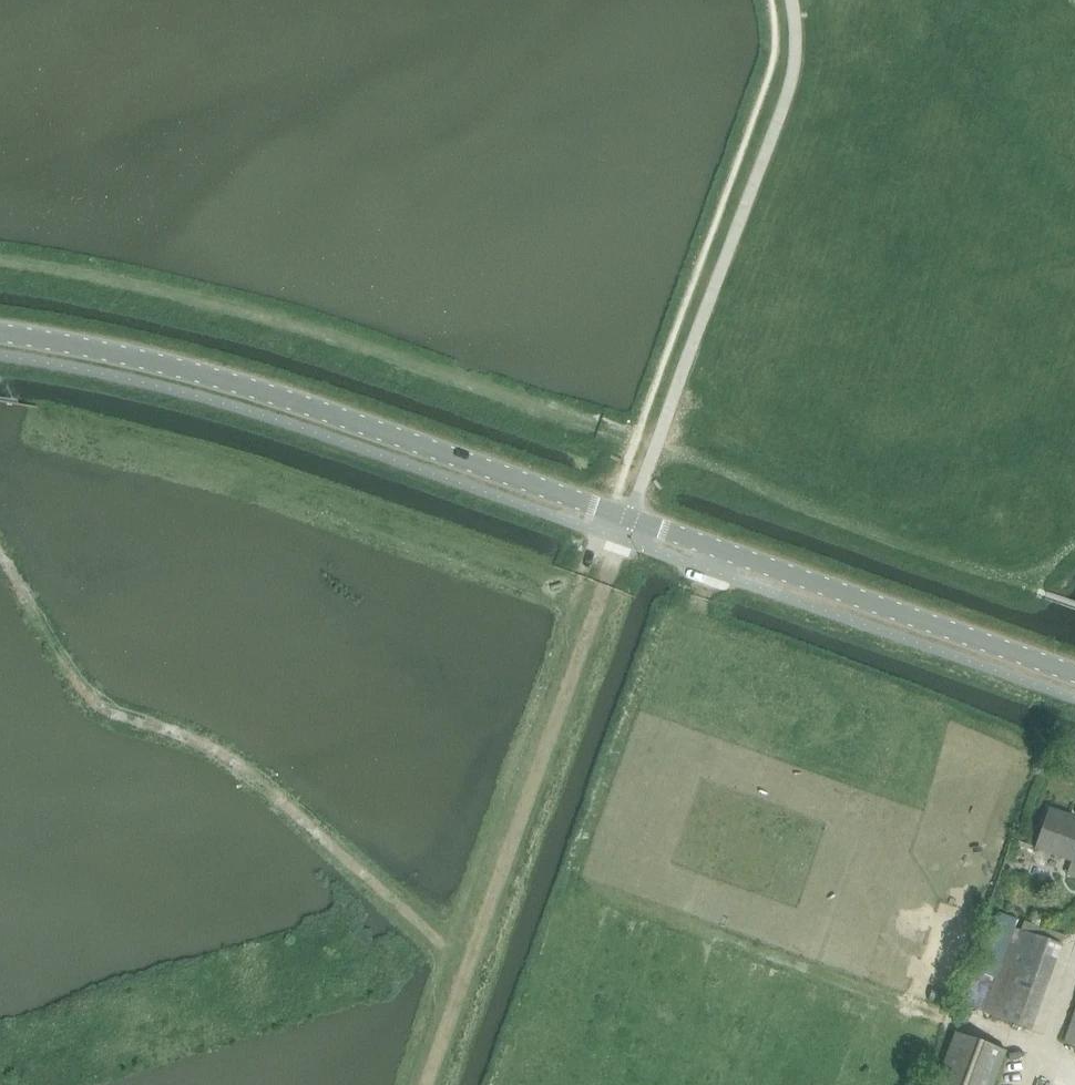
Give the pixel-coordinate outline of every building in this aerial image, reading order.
[(1066,876),(1074,879),(1074,823),(1066,820),(1067,816),(1048,809),(1034,850),(1071,863),(1066,876)] [(995,926),(966,1009),(1030,1031),(1059,947),(995,926)] [(1064,1043),(1074,1047),(1074,1010),(1064,1043)] [(938,1084),(994,1084),(1006,1051),(955,1034),(938,1084)]
